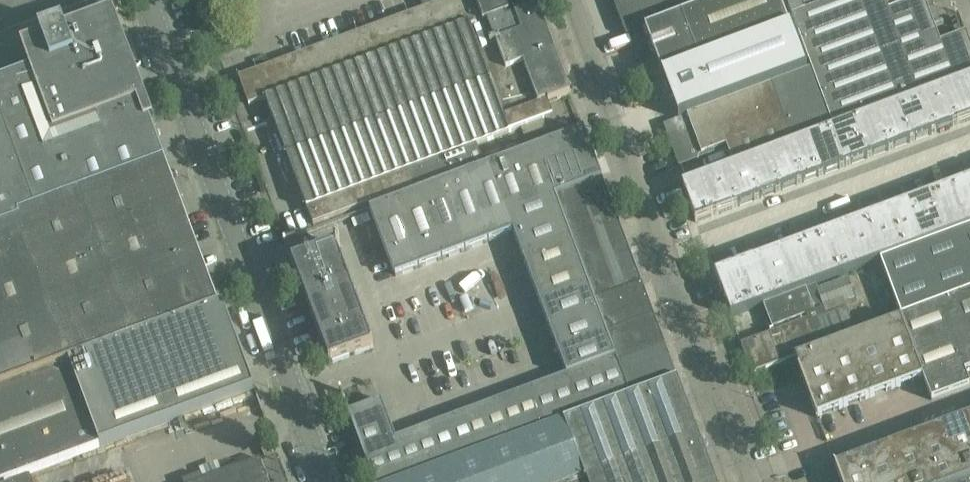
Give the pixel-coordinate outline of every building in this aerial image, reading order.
[(240,78),(250,104),(266,98),(470,23),(472,27),(505,15),(500,0),(447,0),(240,78)] [(665,0),(613,0),(619,17),(665,0)] [(694,0),(665,0),(619,17),(626,36),(627,36),(645,28),(697,8),(694,0)] [(645,28),(651,45),(649,46),(651,54),(654,53),(662,73),(789,25),(780,0),(719,0),(697,8),(645,28)] [(792,16),(804,11),(834,0),(786,0),(792,16)] [(792,16),(833,123),(920,91),(890,11),(886,0),(834,0),(804,11),(792,16)] [(890,11),(918,0),(886,0),(890,11)] [(890,11),(920,91),(969,72),(969,42),(966,32),(942,42),(926,0),(918,0),(890,11)] [(570,94),(539,8),(515,16),(522,34),(496,44),(507,71),(524,65),(538,105),(548,101),(548,103),(570,94)] [(22,47),(31,72),(54,136),(143,103),(110,15),(66,31),(63,25),(40,34),(42,39),(22,47)] [(505,15),(472,27),(511,132),(539,121),(553,116),(548,103),(548,101),(538,105),(524,65),(507,71),(496,44),(522,34),(515,16),(507,19),(505,15)] [(470,23),(266,98),(307,208),(477,144),(511,132),(472,27),(470,23)] [(789,25),(662,73),(679,118),(807,70),(789,25)] [(809,70),(688,115),(703,157),(715,152),(714,150),(714,149),(728,144),(734,163),(831,126),(809,70)] [(0,83),(0,113),(36,211),(165,162),(143,103),(54,136),(31,72),(0,83)] [(960,81),(969,108),(969,77),(960,81)] [(938,89),(952,126),(969,120),(969,108),(960,81),(938,89)] [(938,89),(917,97),(931,134),(952,126),(938,89)] [(917,97),(896,105),(910,142),(931,134),(917,97)] [(896,105),(874,113),(888,150),(910,142),(896,105)] [(874,113),(853,120),(867,158),(888,150),(874,113)] [(20,222),(18,217),(36,211),(0,114),(0,229),(20,222)] [(688,115),(665,124),(670,139),(670,150),(674,150),(680,165),(703,157),(688,115)] [(853,120),(832,128),(846,166),(867,158),(853,120)] [(832,128),(810,136),(824,174),(846,166),(832,128)] [(370,209),(395,276),(396,276),(513,233),(566,374),(498,400),(464,412),(397,438),(382,400),(381,400),(381,399),(348,412),(374,481),(397,481),(565,419),(565,421),(629,397),(627,390),(621,375),(622,375),(617,360),(607,332),(606,330),(557,195),(602,178),(585,130),(584,130),(584,129),(583,130),(583,129),(370,209)] [(810,136),(789,144),(803,182),(824,174),(810,136)] [(477,144),(307,208),(313,224),(483,160),(477,144)] [(789,144),(767,152),(781,190),(803,182),(789,144)] [(767,152),(746,160),(760,198),(781,190),(767,152)] [(746,160),(725,168),(739,206),(760,198),(746,160)] [(36,211),(18,217),(20,222),(70,364),(194,318),(219,309),(165,162),(36,211)] [(725,168),(703,176),(717,214),(739,206),(725,168)] [(703,176),(682,184),(696,222),(717,214),(703,176)] [(602,178),(557,195),(606,330),(607,332),(617,360),(622,375),(621,375),(627,390),(675,372),(602,178)] [(950,186),(966,229),(969,227),(969,178),(950,186)] [(950,186),(929,194),(945,237),(966,229),(950,186)] [(929,194),(908,202),(923,245),(945,237),(929,194)] [(908,202),(886,210),(902,252),(923,245),(908,202)] [(886,210),(865,218),(881,260),(902,252),(886,210)] [(865,218),(843,226),(859,268),(881,260),(865,218)] [(0,229),(0,390),(70,364),(20,222),(0,229)] [(843,226),(822,234),(838,276),(859,268),(843,226)] [(881,261),(902,317),(969,292),(969,228),(881,261)] [(822,234),(801,242),(817,284),(838,276),(822,234)] [(801,242),(779,250),(795,292),(817,284),(801,242)] [(341,244),(293,262),(330,363),(374,347),(338,249),(342,247),(341,244)] [(779,250),(758,258),(774,300),(795,292),(779,250)] [(758,258),(737,265),(753,308),(774,300),(758,258)] [(737,265),(715,273),(731,316),(732,316),(753,308),(737,265)] [(785,297),(764,305),(773,328),(824,309),(825,310),(847,302),(856,299),(848,277),(819,288),(818,284),(785,297)] [(923,378),(932,400),(969,386),(969,385),(965,372),(969,370),(969,292),(902,317),(902,318),(900,318),(923,378)] [(775,332),(741,344),(752,373),(795,357),(822,347),(848,337),(857,334),(847,302),(825,310),(824,309),(773,328),(775,332)] [(29,473),(87,451),(253,389),(253,388),(246,368),(223,307),(219,309),(194,318),(70,364),(0,390),(0,481),(4,481),(29,473)] [(900,318),(874,328),(896,387),(923,378),(900,318)] [(874,328),(857,334),(848,337),(870,397),(896,387),(874,328)] [(822,347),(844,407),(870,397),(848,337),(822,347)] [(822,347),(795,357),(817,417),(844,407),(822,347)] [(675,372),(627,390),(629,397),(565,421),(586,477),(572,481),(716,481),(675,372)] [(941,425),(962,481),(963,481),(969,479),(969,429),(965,416),(941,425)] [(397,481),(572,481),(586,477),(565,421),(565,419),(397,481)] [(914,435),(932,481),(962,481),(941,425),(914,435)] [(888,445),(902,481),(932,481),(914,435),(888,445)] [(862,455),(872,481),(902,481),(888,445),(862,455)] [(835,465),(841,481),(872,481),(862,455),(835,465)] [(199,481),(269,481),(261,459),(199,481)]
